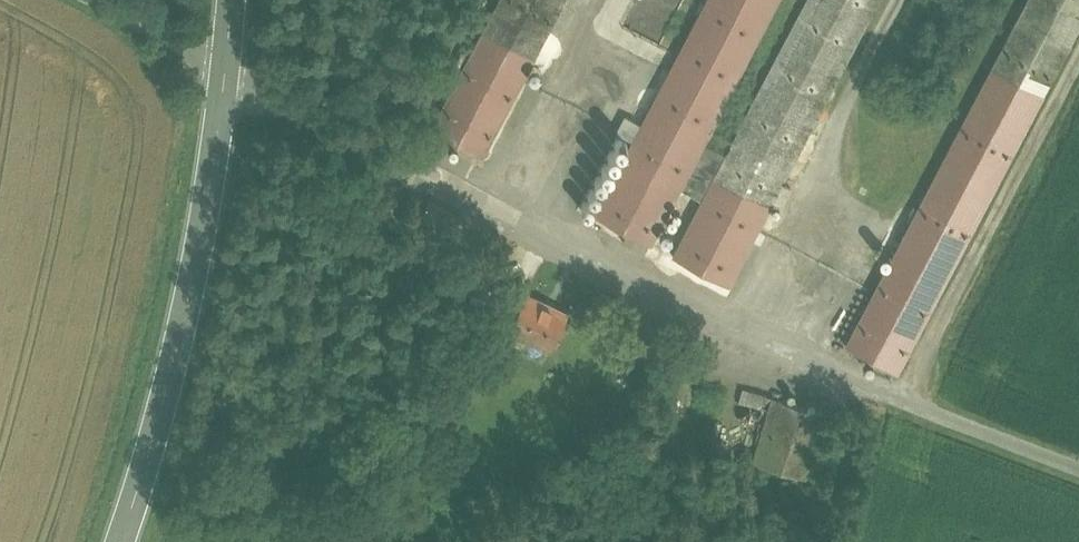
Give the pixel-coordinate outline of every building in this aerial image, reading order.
[(433,130),(487,158),(571,0),(501,0),(433,130)] [(597,211),(658,242),(784,0),(707,0),(597,211)] [(675,250),(735,281),(883,0),(806,0),(675,250)] [(851,343),(901,370),(1078,34),(1078,0),(1032,0),(851,343)] [(568,356),(593,307),(570,295),(561,312),(536,299),(519,331),(568,356)] [(754,469),(813,483),(832,398),(732,375),(727,401),(767,410),(754,469)]
